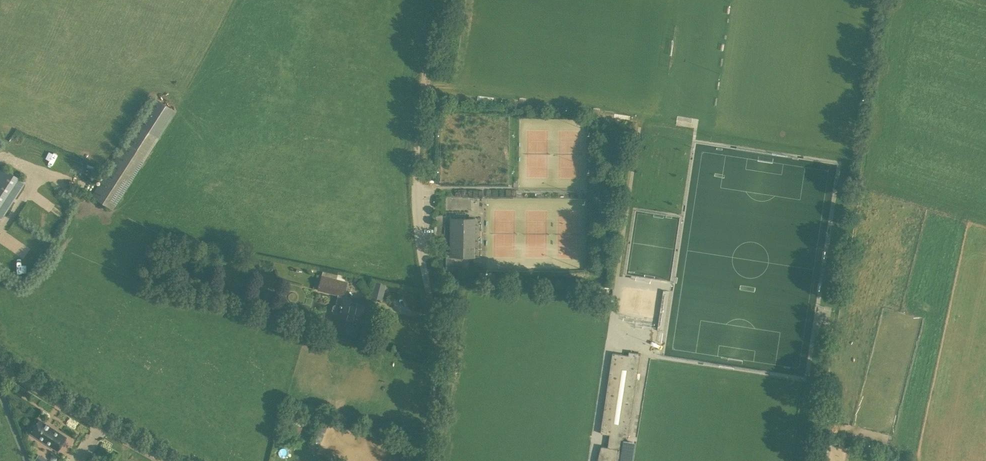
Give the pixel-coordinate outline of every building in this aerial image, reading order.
[(154,98),(91,196),(112,209),(174,112),(154,98)] [(25,181),(1,166),(0,168),(0,220),(25,181)] [(458,199),(458,207),(474,207),(474,199),(458,199)] [(450,257),(475,257),(475,248),(475,219),(450,218),(450,248),(450,257)] [(20,273),(27,272),(26,265),(19,266),(20,273)] [(317,290),(343,296),(346,281),(321,275),(317,290)] [(380,282),(374,281),(370,297),(376,299),(380,282)] [(358,325),(357,325),(357,322),(358,322),(362,307),(349,304),(350,301),(342,299),(342,302),(340,302),(336,316),(353,321),(352,324),(343,321),(340,333),(355,336),(358,325)] [(635,442),(624,440),(624,436),(628,437),(641,353),(629,351),(628,355),(613,352),(601,433),(610,434),(608,447),(601,446),(598,460),(633,460),(635,442)] [(38,419),(30,432),(57,450),(65,436),(48,425),(45,423),(38,419)] [(315,434),(322,436),(328,422),(321,419),(315,434)] [(34,459),(36,460),(45,460),(47,458),(39,452),(34,459)]
